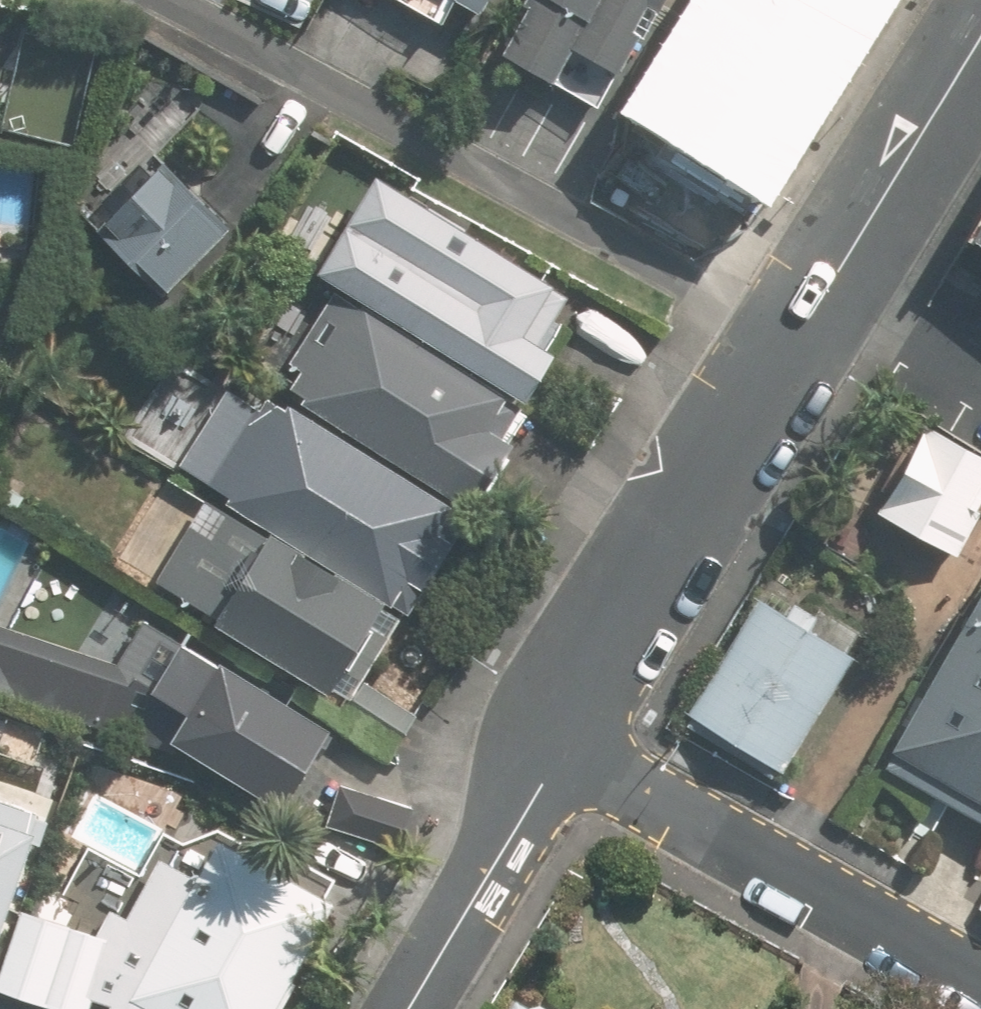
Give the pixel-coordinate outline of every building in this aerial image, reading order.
[(502,0),(456,0),(455,3),(489,22),(502,0)] [(526,5),(529,7),(502,57),(597,109),(615,76),(620,78),(663,0),(529,0),(526,5)] [(668,43),(679,51),(647,102),(707,140),(725,111),(729,114),(744,92),(793,123),(871,0),(696,0),(668,43)] [(147,299),(161,286),(165,292),(226,229),(197,201),(202,195),(132,125),(92,166),(88,179),(77,209),(89,221),(79,232),(147,299)] [(409,207),(374,185),(322,268),(358,291),(357,294),(520,396),(548,352),(529,340),(560,290),(414,199),(409,207)] [(967,236),(980,245),(980,212),(967,236)] [(353,303),(325,286),(278,357),(289,365),(278,381),(297,393),(293,399),(461,504),(503,438),(491,431),(512,397),(356,300),(353,303)] [(243,407),(217,392),(172,463),(227,499),(223,504),(397,613),(456,518),(283,409),(280,414),(250,395),(243,407)] [(922,424),(873,509),(949,552),(980,495),(980,458),(922,424)] [(197,628),(304,695),(310,685),(343,705),(340,711),(394,744),(413,712),(361,680),(399,619),(206,498),(155,579),(208,612),(197,628)] [(880,756),(980,813),(980,580),(880,756)] [(774,767),(840,652),(749,598),(682,714),(774,767)] [(0,622),(0,688),(170,739),(169,742),(278,809),(325,734),(222,670),(225,666),(145,616),(120,658),(0,622)] [(414,811),(338,789),(328,826),(405,847),(414,811)] [(29,849),(33,850),(40,825),(0,811),(0,932),(29,849)] [(111,986),(153,1008),(279,1008),(333,910),(211,844),(187,890),(149,870),(112,939),(131,950),(111,986)] [(973,894),(980,899),(980,880),(973,894)] [(0,968),(0,986),(69,1008),(85,1008),(103,952),(66,939),(71,928),(19,911),(0,968)]
